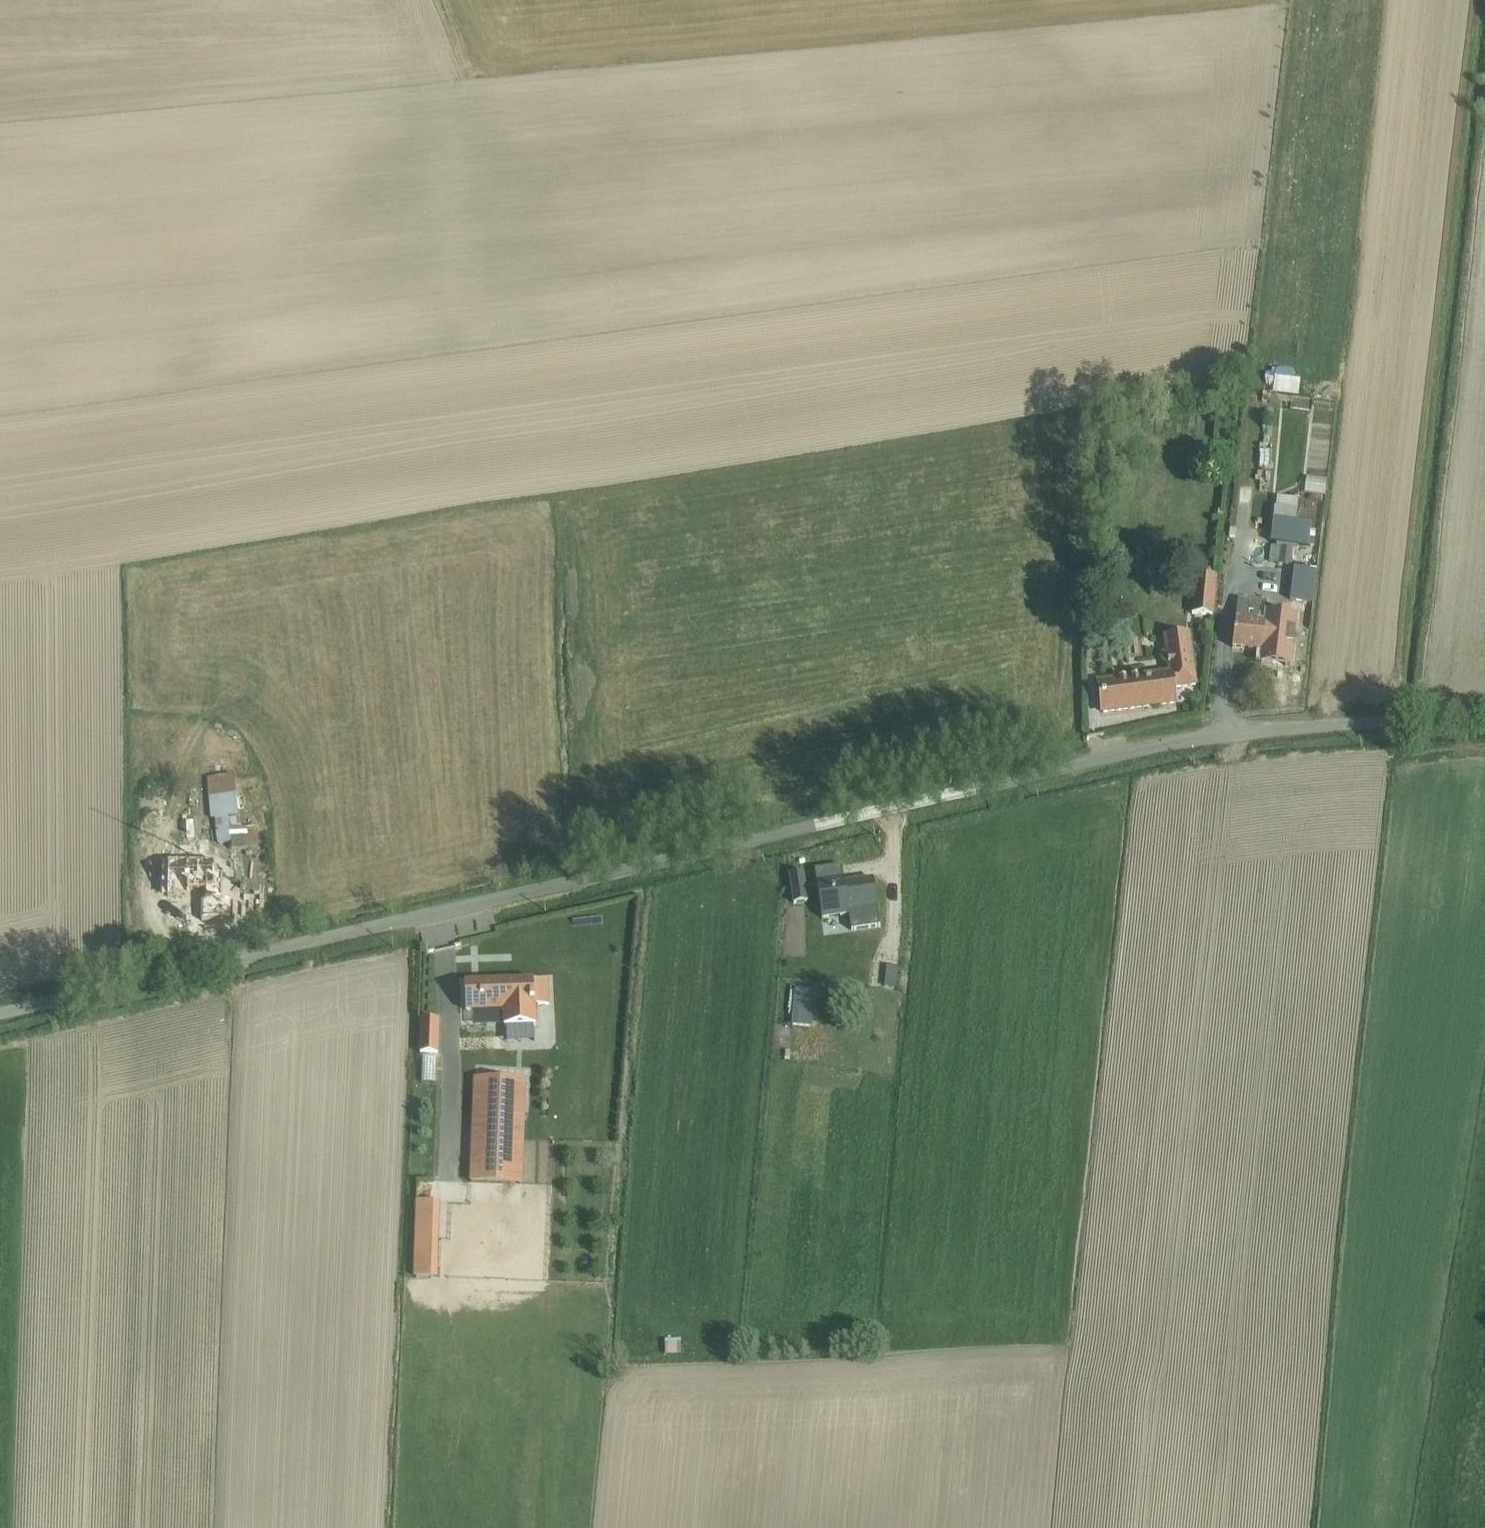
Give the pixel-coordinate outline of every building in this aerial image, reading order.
[(1274,377),(1272,393),(1297,396),(1300,380),(1274,377)] [(1306,477),(1304,493),(1324,495),(1326,479),(1306,477)] [(1272,517),(1270,543),(1308,546),(1309,537),(1313,538),(1314,530),(1310,530),(1310,521),(1272,517)] [(1271,546),(1269,562),(1289,565),(1291,549),(1271,546)] [(1293,567),(1289,600),(1312,603),(1316,569),(1293,567)] [(1194,574),(1190,613),(1213,615),(1217,575),(1211,575),(1211,569),(1203,568),(1202,574),(1194,574)] [(1238,598),(1232,647),(1303,655),(1307,625),(1272,621),(1273,612),(1259,609),(1260,601),(1238,598)] [(1167,670),(1098,679),(1103,712),(1175,703),(1173,687),(1195,684),(1188,632),(1162,636),(1167,670)] [(235,775),(207,777),(210,817),(214,817),(216,843),(230,842),(231,849),(257,847),(255,826),(241,827),(240,815),(237,815),(235,775)] [(179,803),(179,822),(199,821),(198,802),(179,803)] [(225,865),(205,867),(207,888),(227,887),(225,865)] [(842,866),(815,870),(822,918),(849,914),(851,929),(880,925),(873,878),(844,882),(842,866)] [(803,871),(789,873),(794,903),(807,901),(803,871)] [(240,928),(235,899),(163,912),(168,941),(240,928)] [(548,980),(464,983),(466,1013),(502,1011),(503,1026),(536,1025),(536,1006),(549,1005),(548,980)] [(420,1019),(419,1053),(422,1053),(421,1082),(436,1083),(437,1053),(439,1053),(439,1020),(420,1019)] [(474,1078),(470,1182),(522,1184),(526,1080),(474,1078)] [(417,1200),(414,1276),(436,1277),(439,1201),(417,1200)] [(681,1340),(665,1340),(665,1354),(681,1354),(681,1340)]
